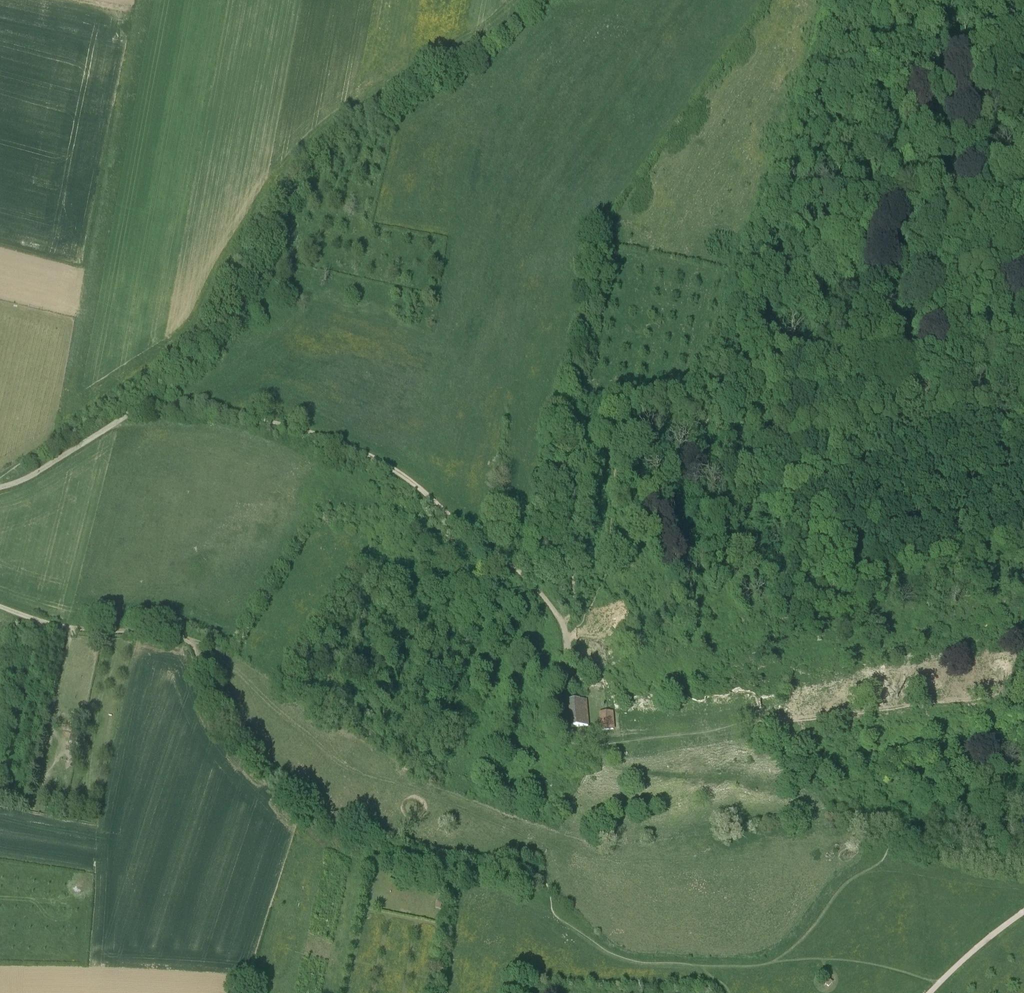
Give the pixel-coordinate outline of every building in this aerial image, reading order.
[(568,701),(570,727),(589,726),(587,700),(568,701)] [(615,730),(613,712),(599,713),(600,731),(615,730)]
